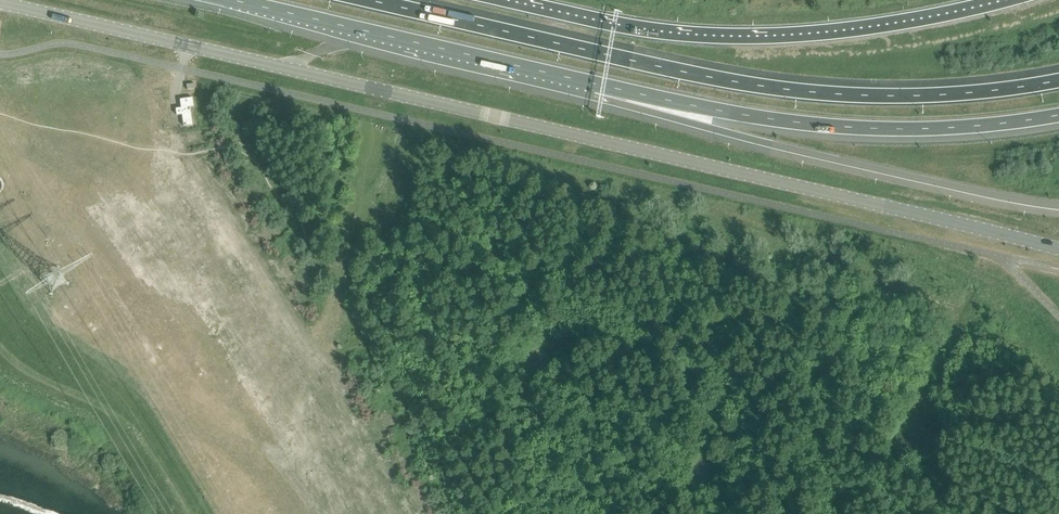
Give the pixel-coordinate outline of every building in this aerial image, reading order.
[(192,125),(189,107),(193,106),(192,97),(180,99),(180,108),(175,109),(176,115),(181,114),(183,126),(192,125)]
